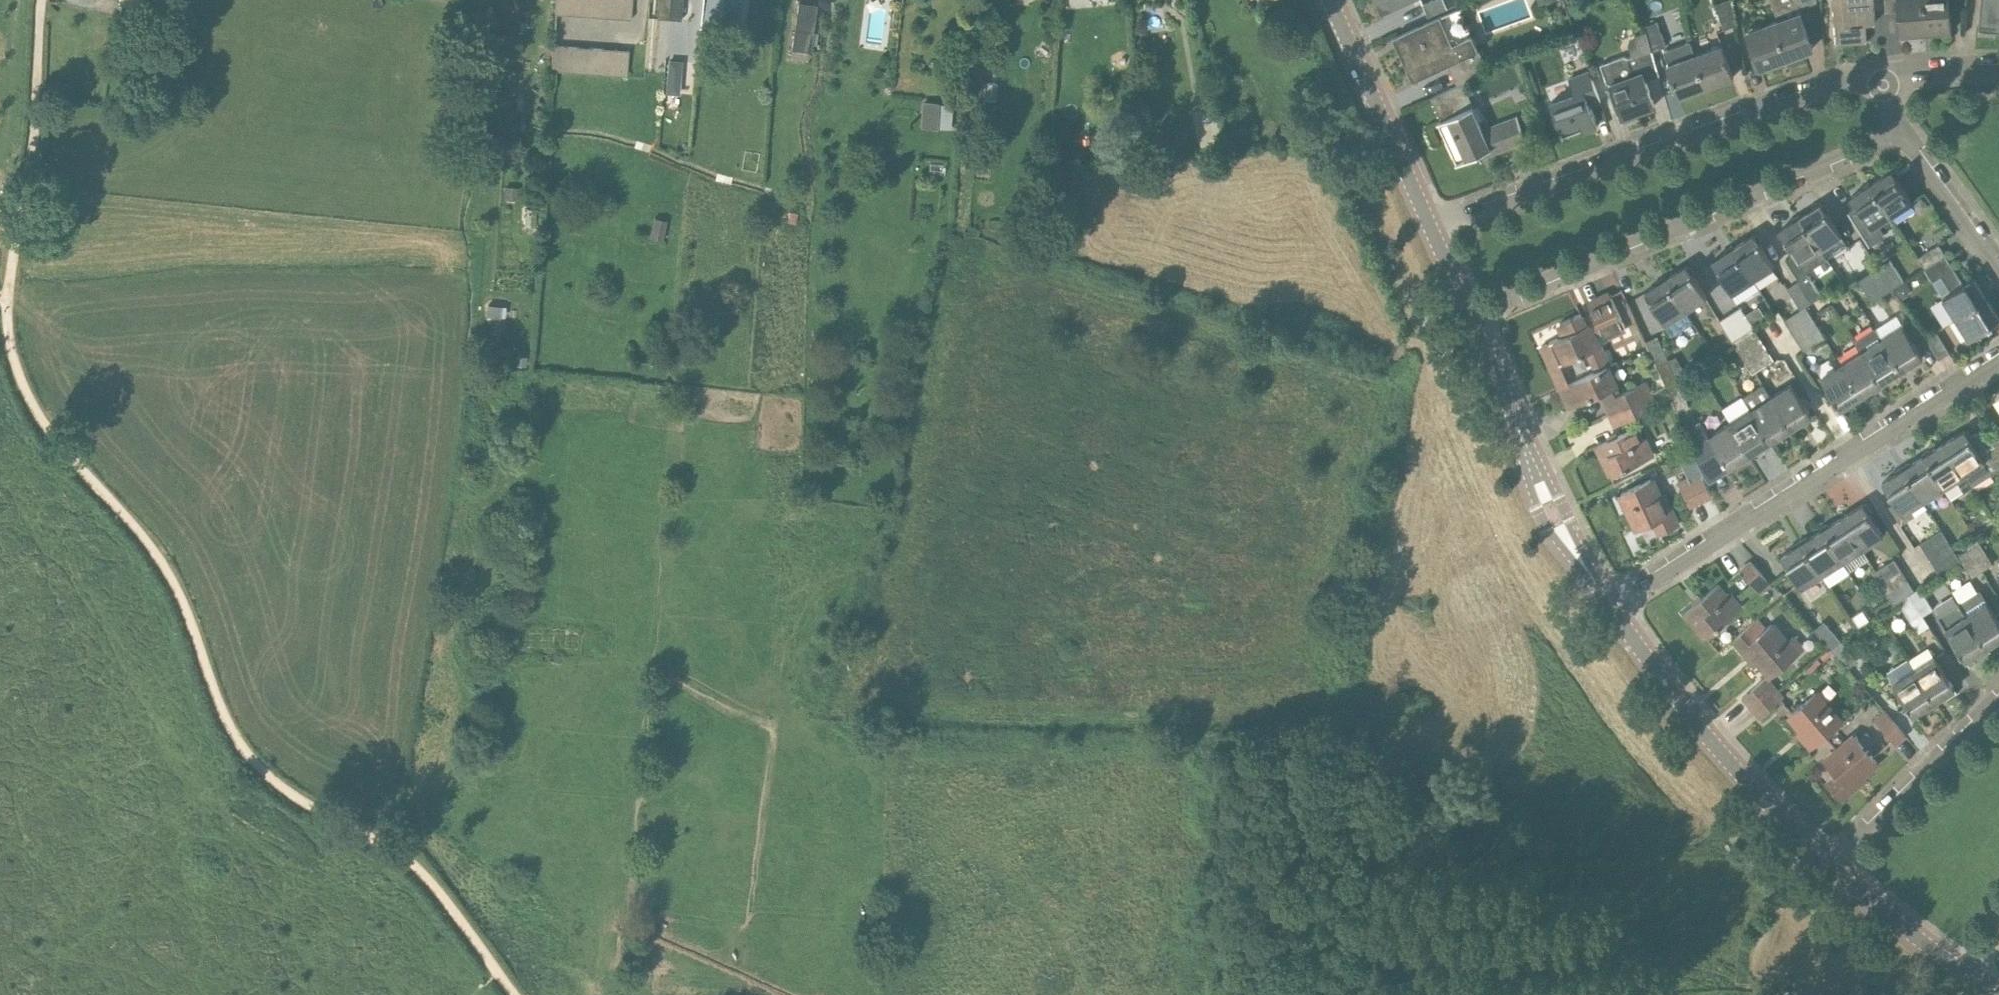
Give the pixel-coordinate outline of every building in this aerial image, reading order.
[(119,5),(142,10),(145,0),(120,0),(119,5)] [(556,14),(632,20),(633,0),(557,0),(556,14)] [(671,0),(659,0),(658,18),(670,19),(671,0)] [(670,19),(682,20),(683,0),(671,0),(670,19)] [(703,25),(734,30),(735,16),(738,16),(740,0),(707,0),(703,25)] [(1386,11),(1410,0),(1381,0),(1386,11)] [(1448,8),(1444,0),(1433,0),(1423,4),(1429,17),(1448,8)] [(1460,7),(1461,6),(1458,0),(1444,0),(1448,8),(1449,12),(1460,7)] [(1715,5),(1724,30),(1737,25),(1732,0),(1729,0),(1715,5)] [(1774,23),(1787,58),(1813,48),(1799,9),(1817,2),(1817,0),(1770,0),(1778,21),(1774,23)] [(1863,43),(1862,24),(1876,23),(1875,0),(1833,0),(1836,45),(1863,43)] [(1927,33),(1924,0),(1886,0),(1887,11),(1898,10),(1900,36),(1901,36),(1901,35),(1927,33)] [(1927,33),(1951,31),(1951,32),(1952,32),(1950,6),(1962,5),(1962,0),(1924,0),(1927,33)] [(1980,22),(1998,24),(1998,0),(1982,0),(1980,22)] [(799,4),(792,49),(810,51),(817,6),(799,4)] [(1458,86),(1464,83),(1490,72),(1460,7),(1449,12),(1398,35),(1411,64),(1414,63),(1420,77),(1448,65),(1458,86)] [(1666,46),(1657,22),(1645,27),(1646,32),(1651,52),(1666,46)] [(1761,67),(1787,58),(1774,23),(1747,33),(1761,67)] [(1611,85),(1623,117),(1655,106),(1646,82),(1660,77),(1651,52),(1646,32),(1630,38),(1628,44),(1633,57),(1629,58),(1624,56),(1601,65),(1607,82),(1611,85)] [(1722,45),(1695,55),(1706,87),(1734,77),(1722,45)] [(629,52),(553,47),(552,72),(628,77),(629,52)] [(1679,97),(1706,87),(1695,55),(1667,65),(1679,97)] [(1224,61),(1213,73),(1222,82),(1233,70),(1224,61)] [(1584,131),(1597,126),(1590,106),(1601,102),(1590,72),(1570,79),(1575,95),(1550,104),(1562,136),(1583,129),(1584,131)] [(1464,84),(1458,87),(1432,99),(1432,100),(1437,98),(1446,118),(1437,122),(1438,124),(1439,123),(1457,163),(1456,163),(1457,164),(1492,148),(1474,106),(1464,84)] [(1493,127),(1501,144),(1503,150),(1527,141),(1518,118),(1493,127)] [(1871,184),(1891,216),(1912,202),(1892,171),(1871,184)] [(1878,224),(1891,216),(1871,184),(1850,197),(1857,207),(1850,212),(1849,212),(1848,212),(1870,246),(1871,245),(1871,244),(1885,235),(1878,224)] [(1801,217),(1822,249),(1842,236),(1821,204),(1801,217)] [(1801,217),(1780,230),(1800,262),(1822,249),(1801,217)] [(663,241),(668,221),(654,218),(650,238),(663,241)] [(1754,235),(1733,248),(1753,280),(1774,266),(1754,235)] [(1924,269),(1946,255),(1939,244),(1918,258),(1924,269)] [(1733,293),(1753,280),(1733,248),(1713,261),(1733,293)] [(1953,266),(1952,265),(1946,255),(1924,269),(1931,279),(1939,274),(1953,266)] [(1891,260),(1881,266),(1894,287),(1904,281),(1891,260)] [(1666,279),(1686,311),(1707,298),(1687,266),(1666,279)] [(1894,287),(1881,266),(1869,274),(1883,294),(1894,287)] [(1975,278),(1964,284),(1953,266),(1939,274),(1951,293),(1943,297),(1957,319),(1988,299),(1975,278)] [(1883,294),(1869,274),(1860,280),(1873,301),(1883,294)] [(1809,276),(1798,282),(1812,302),(1821,296),(1809,276)] [(1665,324),(1686,311),(1666,279),(1645,292),(1665,324)] [(1788,288),(1801,310),(1806,306),(1812,302),(1798,282),(1788,288)] [(1595,372),(1608,366),(1610,366),(1595,333),(1601,330),(1604,337),(1625,327),(1611,295),(1589,305),(1596,321),(1586,325),(1581,314),(1560,323),(1566,335),(1550,342),(1560,363),(1551,367),(1561,388),(1570,384),(1570,383),(1561,364),(1586,353),(1595,372)] [(1970,340),(1998,321),(1998,316),(1988,299),(1957,319),(1970,340)] [(1740,306),(1730,313),(1743,335),(1754,328),(1740,306)] [(1806,306),(1801,310),(1784,320),(1791,331),(1812,317),(1806,306)] [(1743,335),(1730,313),(1718,320),(1732,341),(1743,335)] [(1812,317),(1791,331),(1798,341),(1819,328),(1812,317)] [(1903,370),(1923,357),(1903,325),(1883,338),(1882,339),(1903,370)] [(1760,338),(1754,328),(1743,335),(1732,341),(1739,352),(1760,338)] [(1819,328),(1798,341),(1805,352),(1826,338),(1819,328)] [(1883,383),(1903,370),(1882,339),(1883,338),(1876,329),(1875,330),(1874,328),(1857,339),(1858,340),(1856,342),(1862,352),(1863,351),(1883,383)] [(1939,360),(1950,353),(1937,331),(1926,338),(1939,360)] [(1676,357),(1669,360),(1658,336),(1646,341),(1657,365),(1667,388),(1679,383),(1679,381),(1688,376),(1676,357)] [(1760,338),(1739,352),(1745,362),(1767,348),(1760,338)] [(1767,348),(1745,362),(1752,373),(1774,360),(1767,348)] [(1842,364),(1862,396),(1883,383),(1863,351),(1862,352),(1842,364)] [(1821,378),(1841,409),(1862,396),(1842,364),(1821,378)] [(1618,387),(1608,366),(1595,372),(1570,383),(1570,384),(1561,388),(1562,389),(1563,388),(1572,408),(1618,387)] [(1615,396),(1621,410),(1651,395),(1645,382),(1615,396)] [(1679,383),(1667,388),(1678,411),(1690,406),(1679,383)] [(1772,396),(1792,429),(1812,416),(1791,384),(1772,396)] [(1743,398),(1751,410),(1771,442),(1792,429),(1772,396),(1771,397),(1764,385),(1743,398)] [(1651,395),(1621,410),(1612,414),(1617,425),(1657,407),(1651,395)] [(1730,423),(1750,455),(1771,442),(1751,410),(1730,423)] [(1750,455),(1730,423),(1710,436),(1702,424),(1687,434),(1706,476),(1727,463),(1730,468),(1750,455)] [(1636,428),(1597,446),(1603,459),(1608,457),(1616,473),(1653,457),(1644,439),(1642,440),(1636,428)] [(1990,435),(1996,445),(1998,443),(1998,429),(1990,435)] [(1996,445),(1990,435),(1974,445),(1965,430),(1944,444),(1964,475),(1972,487),(1998,470),(1998,450),(1996,445)] [(1924,456),(1944,488),(1964,475),(1944,444),(1924,456)] [(1903,469),(1924,501),(1944,488),(1924,456),(1903,469)] [(1903,514),(1924,501),(1903,469),(1883,482),(1903,514)] [(1689,506),(1712,496),(1701,474),(1680,484),(1689,506)] [(1652,479),(1622,493),(1638,530),(1655,522),(1661,534),(1677,526),(1667,504),(1664,506),(1652,479)] [(1843,517),(1863,549),(1884,536),(1864,504),(1843,517)] [(1822,530),(1842,562),(1863,549),(1843,517),(1822,530)] [(1822,530),(1802,543),(1822,575),(1842,562),(1822,530)] [(1928,554),(1948,541),(1941,530),(1921,543),(1928,554)] [(1935,565),(1954,552),(1948,541),(1928,554),(1935,565)] [(1822,575),(1802,543),(1781,556),(1801,588),(1822,575)] [(1979,543),(1968,550),(1982,572),(1993,565),(1979,543)] [(1958,557),(1961,562),(1971,578),(1982,572),(1968,550),(1958,557)] [(1941,575),(1961,562),(1958,557),(1954,552),(1935,565),(1941,575)] [(1881,584),(1902,571),(1895,560),(1874,573),(1881,584)] [(1770,584),(1751,562),(1741,571),(1760,593),(1770,584)] [(1881,584),(1887,595),(1909,581),(1902,571),(1881,584)] [(1909,581),(1887,595),(1894,606),(1899,602),(1910,596),(1916,592),(1915,590),(1909,581)] [(1727,595),(1718,585),(1685,613),(1694,624),(1698,620),(1710,634),(1741,607),(1729,593),(1727,595)] [(1920,587),(1915,590),(1916,592),(1910,596),(1923,616),(1934,609),(1920,587)] [(1929,626),(1923,616),(1910,596),(1899,602),(1912,623),(1919,633),(1929,626)] [(1938,616),(1966,661),(1987,647),(1967,616),(1959,603),(1938,616)] [(1987,647),(1998,640),(1998,620),(1988,603),(1967,616),(1987,647)] [(1750,656),(1753,654),(1773,676),(1805,648),(1795,635),(1787,642),(1771,624),(1766,628),(1757,618),(1735,638),(1750,656)] [(1814,630),(1831,649),(1840,640),(1824,621),(1814,630)] [(1840,640),(1831,649),(1847,667),(1857,659),(1840,640)] [(1935,702),(1956,689),(1936,657),(1915,670),(1935,702)] [(1914,715),(1935,702),(1915,670),(1894,684),(1914,715)] [(1744,697),(1752,707),(1774,689),(1765,679),(1744,697)] [(1774,689),(1752,707),(1761,717),(1782,699),(1774,689)] [(1815,693),(1790,714),(1817,745),(1841,724),(1815,693)] [(1876,721),(1895,744),(1905,735),(1887,712),(1876,721)] [(1855,780),(1877,761),(1856,735),(1826,762),(1838,776),(1828,785),(1839,799),(1857,783),(1855,780)]
